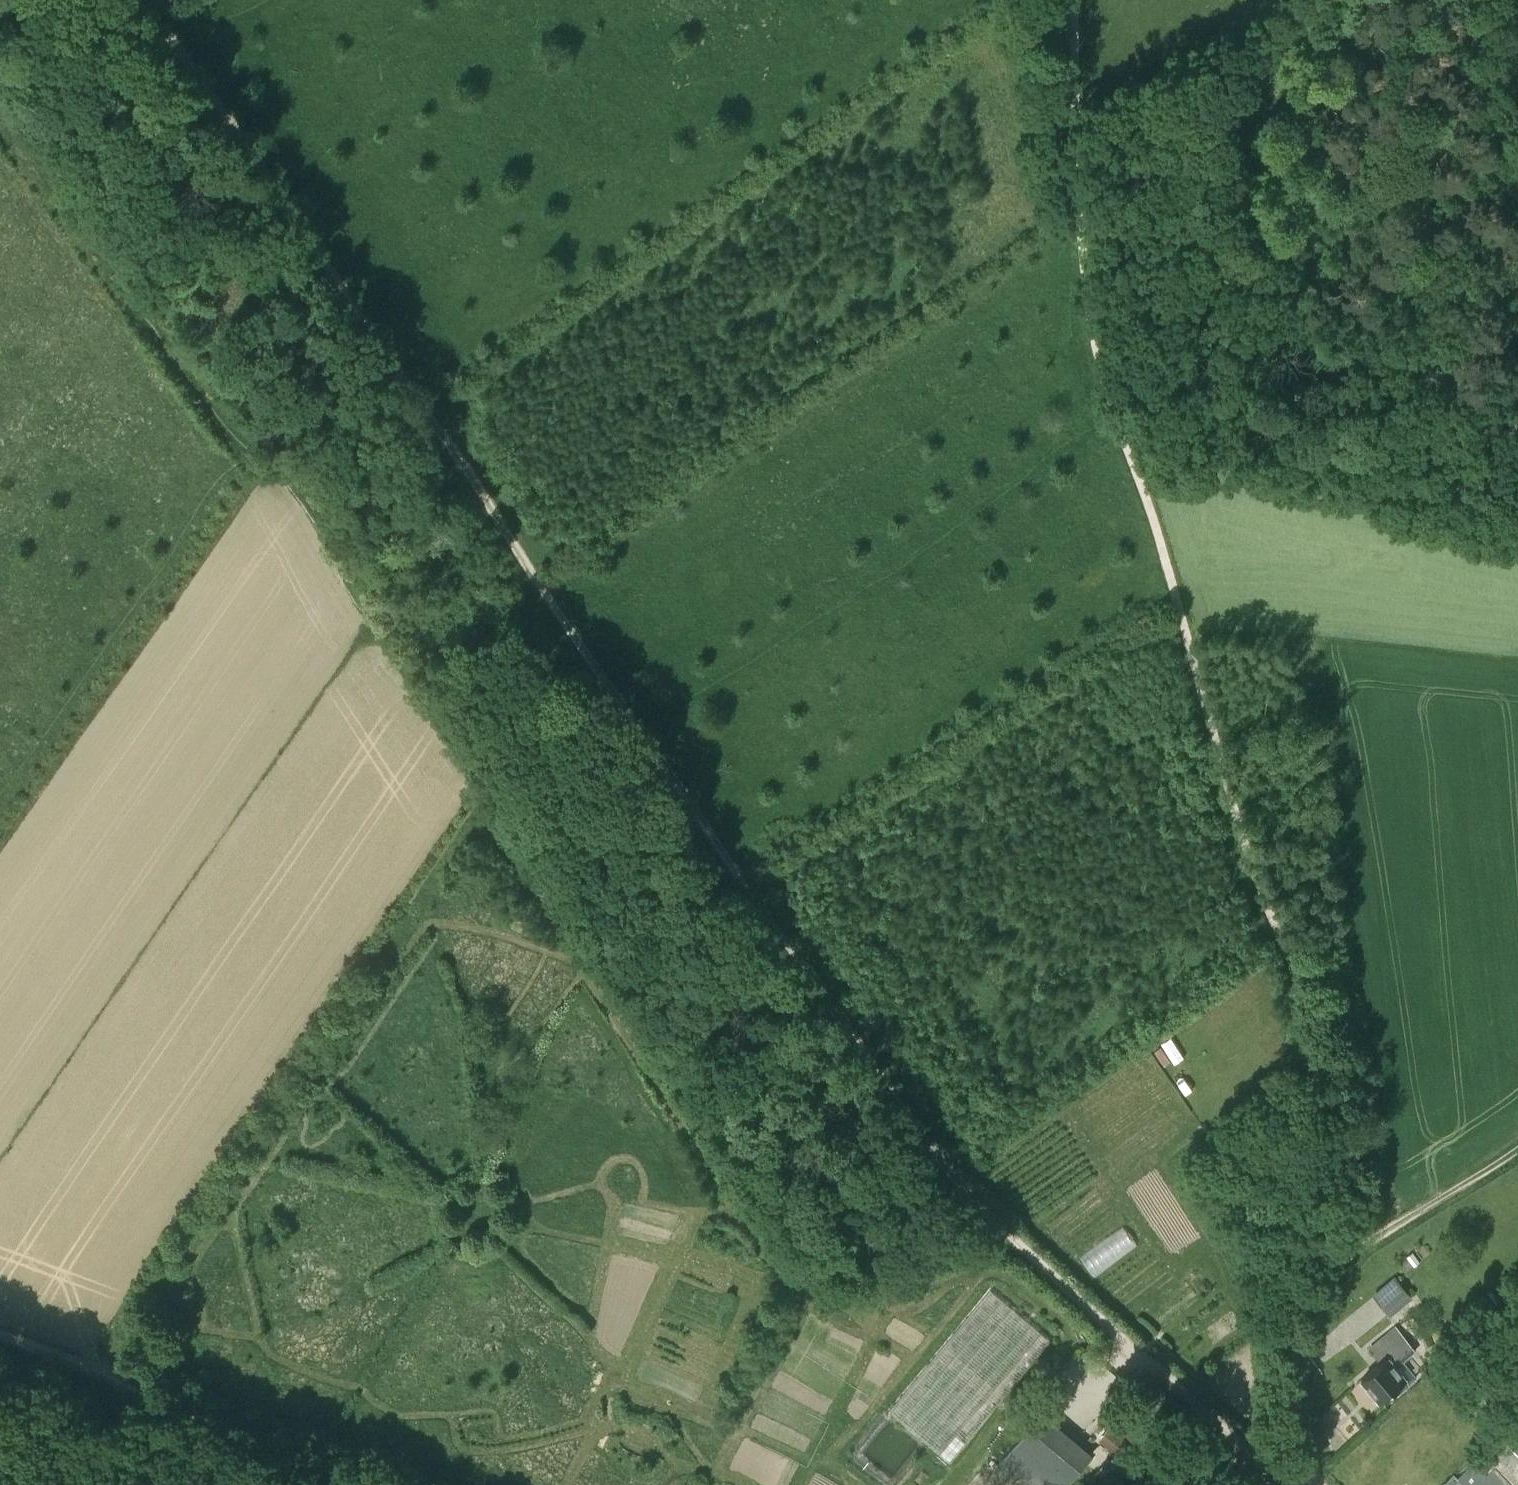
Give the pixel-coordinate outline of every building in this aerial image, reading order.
[(1130,1227),(1084,1251),(1095,1272),(1141,1247),(1130,1227)] [(1390,1316),(1413,1298),(1395,1276),(1373,1294),(1390,1316)] [(949,1460),(1051,1340),(992,1290),(890,1410),(949,1460)] [(1380,1400),(1405,1379),(1396,1369),(1416,1351),(1409,1342),(1396,1327),(1370,1349),(1382,1363),(1363,1380),(1380,1400)] [(1132,1429),(1158,1397),(1147,1388),(1120,1419),(1132,1429)] [(1042,1413),(1000,1463),(1026,1484),(1066,1484),(1092,1455),(1042,1413)] [(1129,1440),(1117,1431),(1107,1444),(1118,1453),(1129,1440)] [(1501,1437),(1486,1452),(1516,1483),(1517,1481),(1517,1455),(1501,1437)] [(1473,1463),(1458,1477),(1466,1484),(1496,1484),(1473,1463)] [(1443,1484),(1465,1484),(1455,1474),(1443,1484)]
